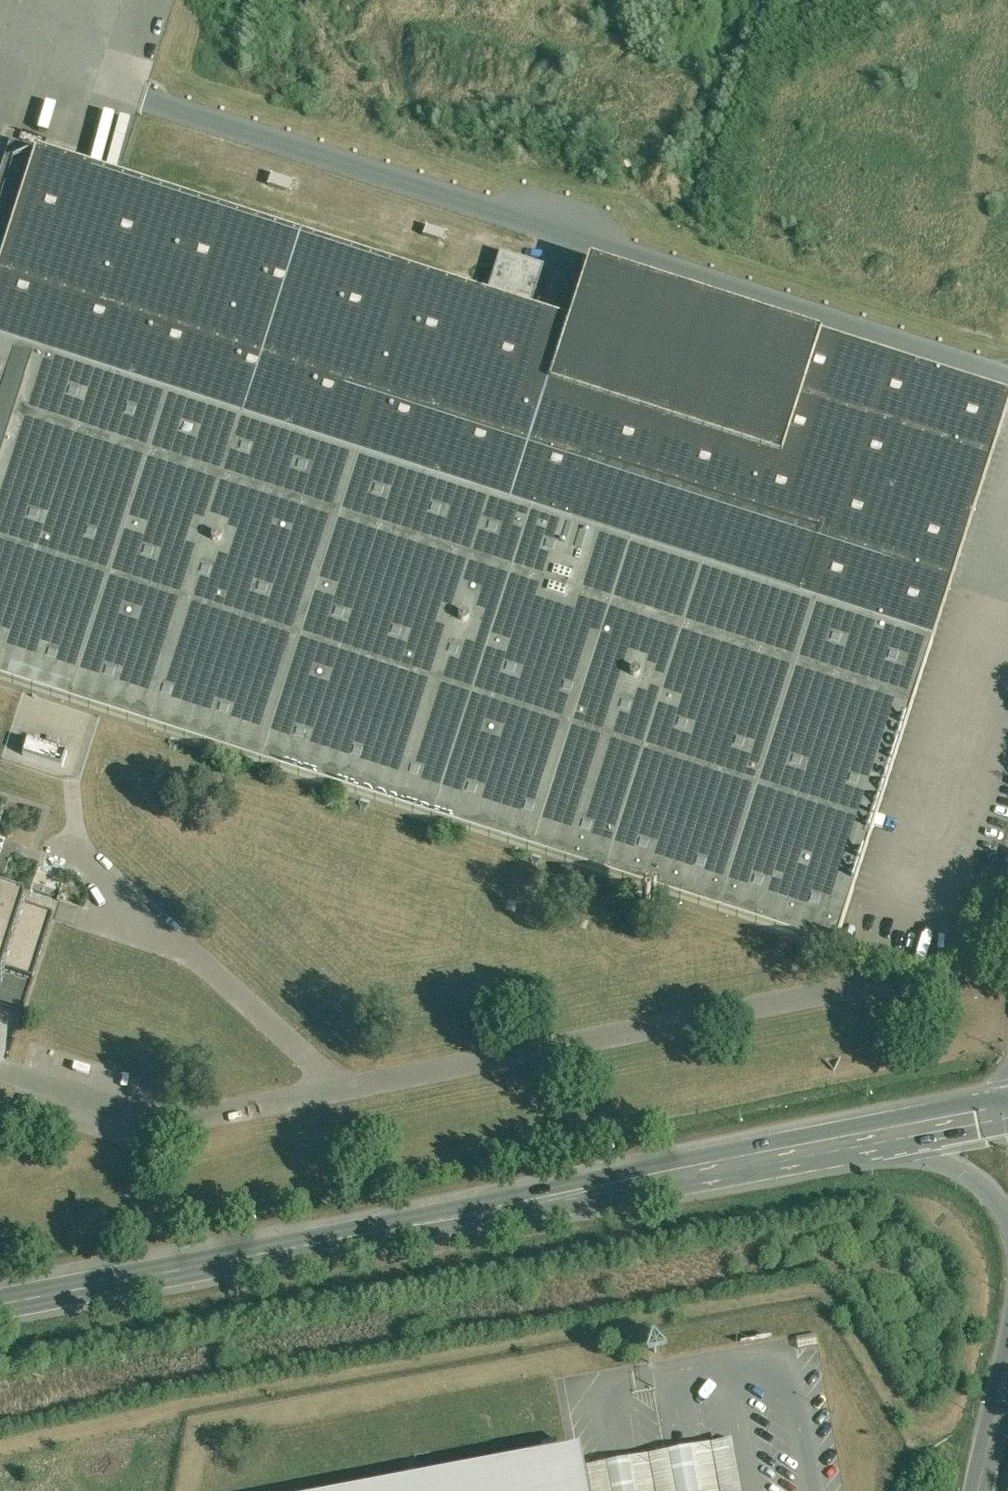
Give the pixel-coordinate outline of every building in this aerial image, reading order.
[(37,153),(37,154),(18,148),(0,205),(0,684),(835,952),(1007,413),(1007,398),(590,264),(570,325),(37,153)] [(43,762),(60,767),(64,753),(47,748),(43,762)] [(23,1008),(52,917),(0,901),(0,1000),(23,1008)] [(817,1335),(797,1339),(799,1349),(819,1346),(817,1335)] [(586,1469),(590,1490),(741,1490),(732,1442),(586,1469)] [(357,1490),(577,1490),(570,1452),(357,1490)]
